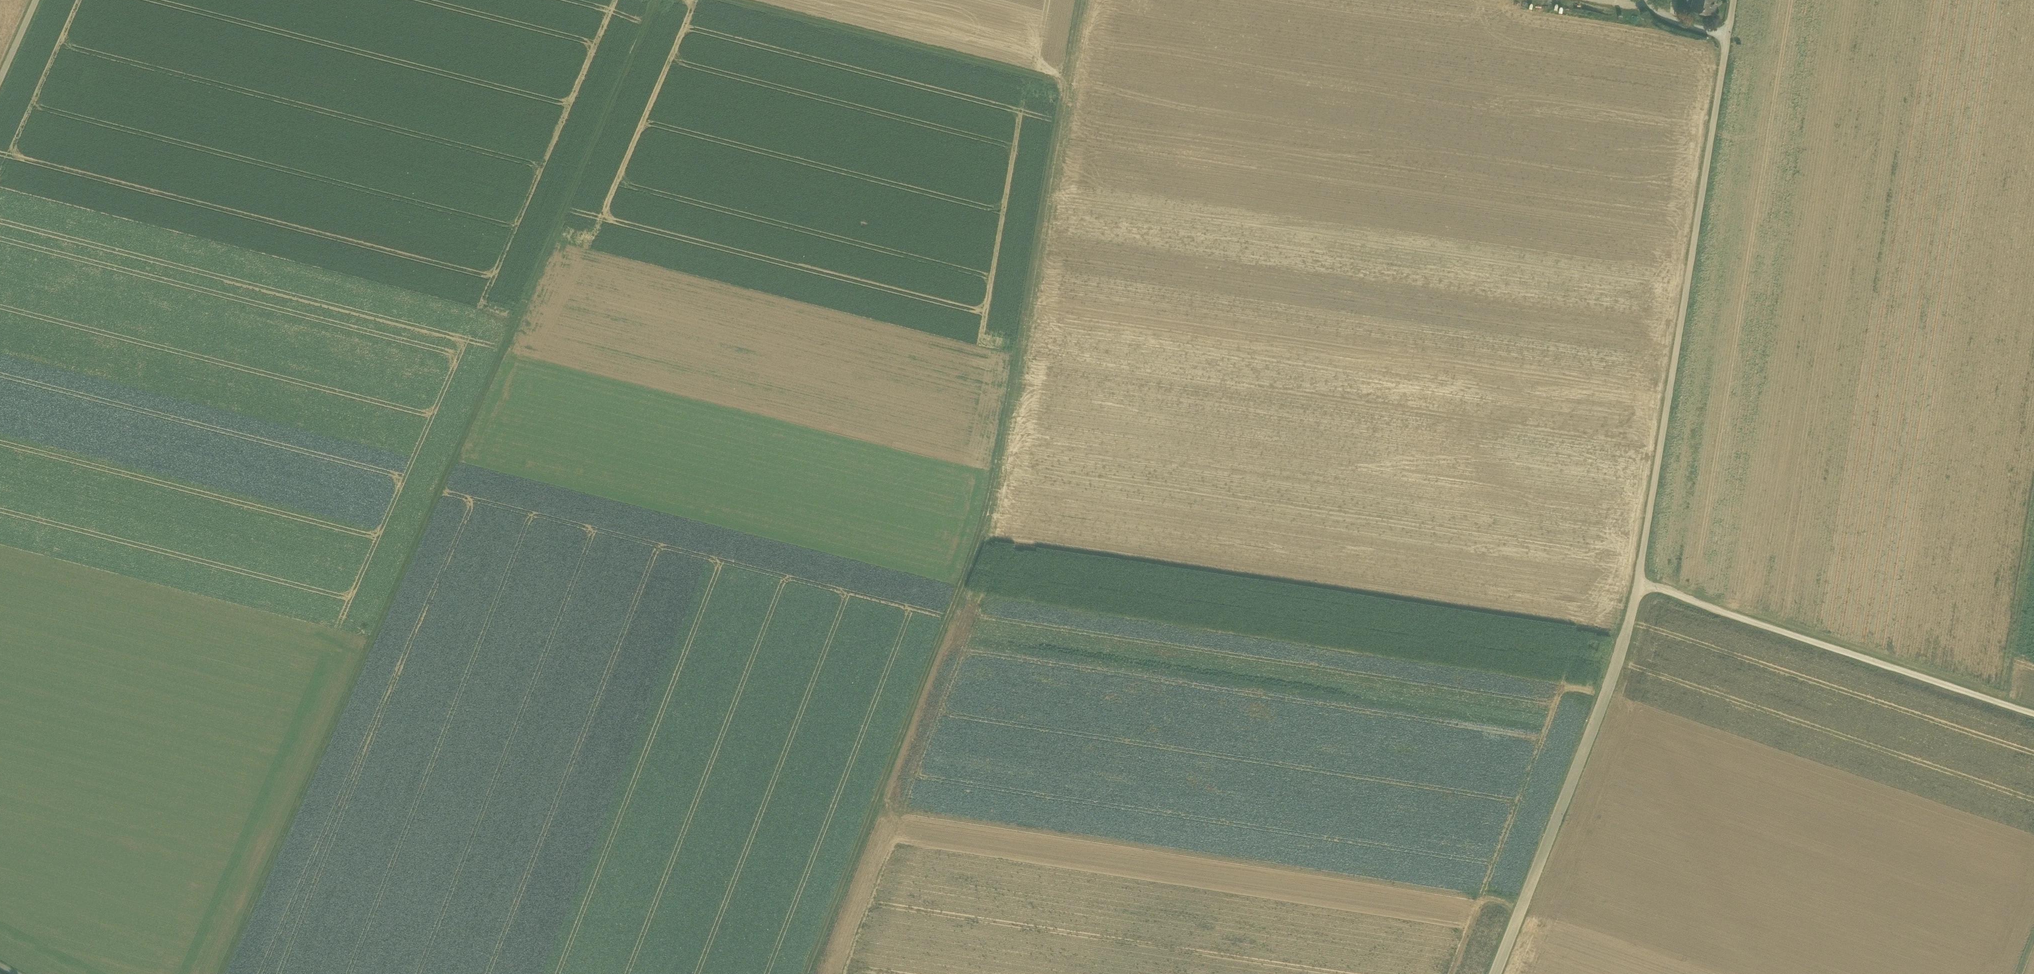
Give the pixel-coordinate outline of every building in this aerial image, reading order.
[(1713,12),(1715,0),(1694,0),(1692,8),(1713,12)]
